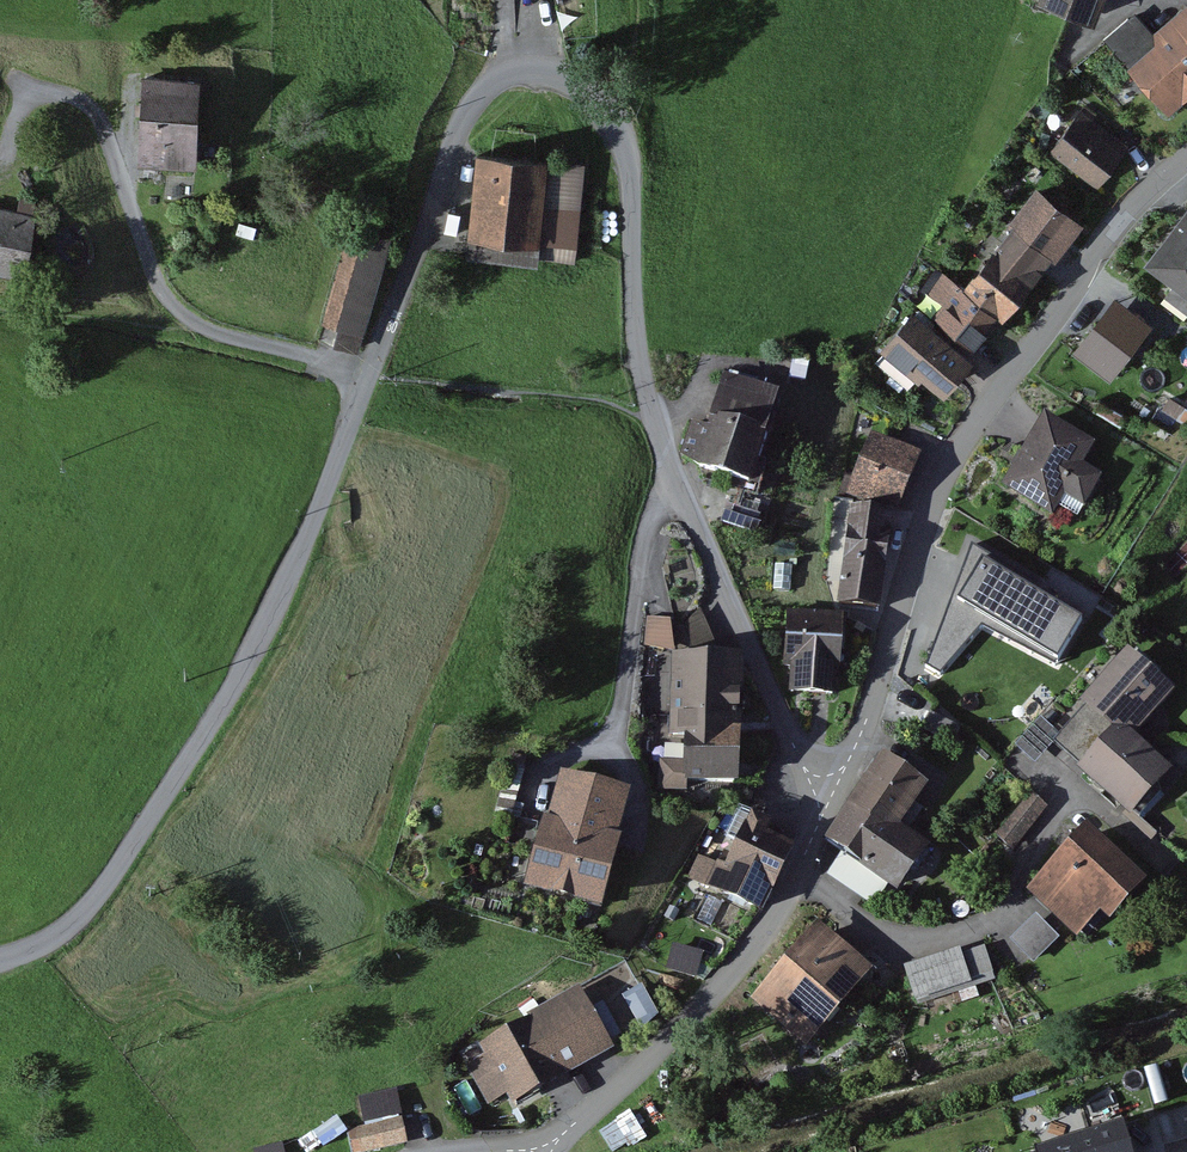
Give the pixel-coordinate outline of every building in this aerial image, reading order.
[(1088,33),(1099,0),(1034,0),(1029,12),(1088,33)] [(1109,25),(1124,42),(1156,14),(1143,0),(1138,0),(1109,25)] [(1151,48),(1119,73),(1158,121),(1186,97),(1186,9),(1181,1),(1140,34),(1151,48)] [(197,78),(137,77),(136,169),(195,170),(197,78)] [(1041,152),(1093,189),(1122,150),(1070,113),(1041,152)] [(583,166),(472,157),(465,258),(575,266),(583,166)] [(1052,204),(996,269),(1026,294),(1082,229),(1052,204)] [(0,208),(0,273),(25,278),(38,216),(0,208)] [(1185,313),(1186,310),(1186,212),(1182,208),(1132,270),(1185,313)] [(387,243),(344,232),(315,343),(358,354),(387,243)] [(967,293),(1008,328),(1032,299),(1026,294),(996,269),(991,265),(967,293)] [(1116,277),(1077,336),(1119,363),(1158,304),(1116,277)] [(953,300),(928,327),(964,359),(988,331),(953,300)] [(917,317),(882,357),(944,412),(979,372),(964,359),(928,327),(917,317)] [(783,393),(722,373),(690,468),(751,489),(783,393)] [(1045,427),(1004,496),(1056,526),(1096,458),(1045,427)] [(873,434),(848,485),(896,508),(921,457),(873,434)] [(846,581),(888,584),(894,514),(852,511),(846,581)] [(941,671),(985,631),(1057,678),(1084,636),(1025,597),(1035,580),(973,545),(927,665),(941,671)] [(652,632),(677,634),(680,605),(655,603),(652,632)] [(793,704),(838,706),(841,627),(796,625),(793,704)] [(745,669),(681,669),(681,802),(745,802),(745,669)] [(1083,721),(1116,749),(1128,759),(1168,713),(1123,674),(1083,721)] [(1079,792),(1134,838),(1171,795),(1128,759),(1116,749),(1079,792)] [(884,770),(827,853),(904,906),(935,861),(906,841),(933,803),(884,770)] [(1002,817),(1013,830),(1052,796),(1041,783),(1002,817)] [(619,884),(632,817),(564,804),(551,872),(619,884)] [(1153,901),(1093,846),(1037,906),(1097,961),(1153,901)] [(719,912),(755,931),(785,875),(749,855),(719,912)] [(619,884),(551,872),(538,869),(529,915),(611,931),(619,884)] [(810,1062),(874,983),(819,938),(754,1016),(810,1062)] [(982,945),(904,968),(914,1001),(992,978),(982,945)] [(556,1100),(619,1066),(584,1001),(521,1035),(556,1100)] [(556,1100),(521,1035),(482,1056),(524,1134),(563,1113),(556,1100)] [(371,1111),(352,1116),(359,1142),(414,1128),(400,1075),(364,1084),(371,1111)] [(1120,1123),(1033,1149),(1034,1151),(1129,1151),(1120,1123)]
